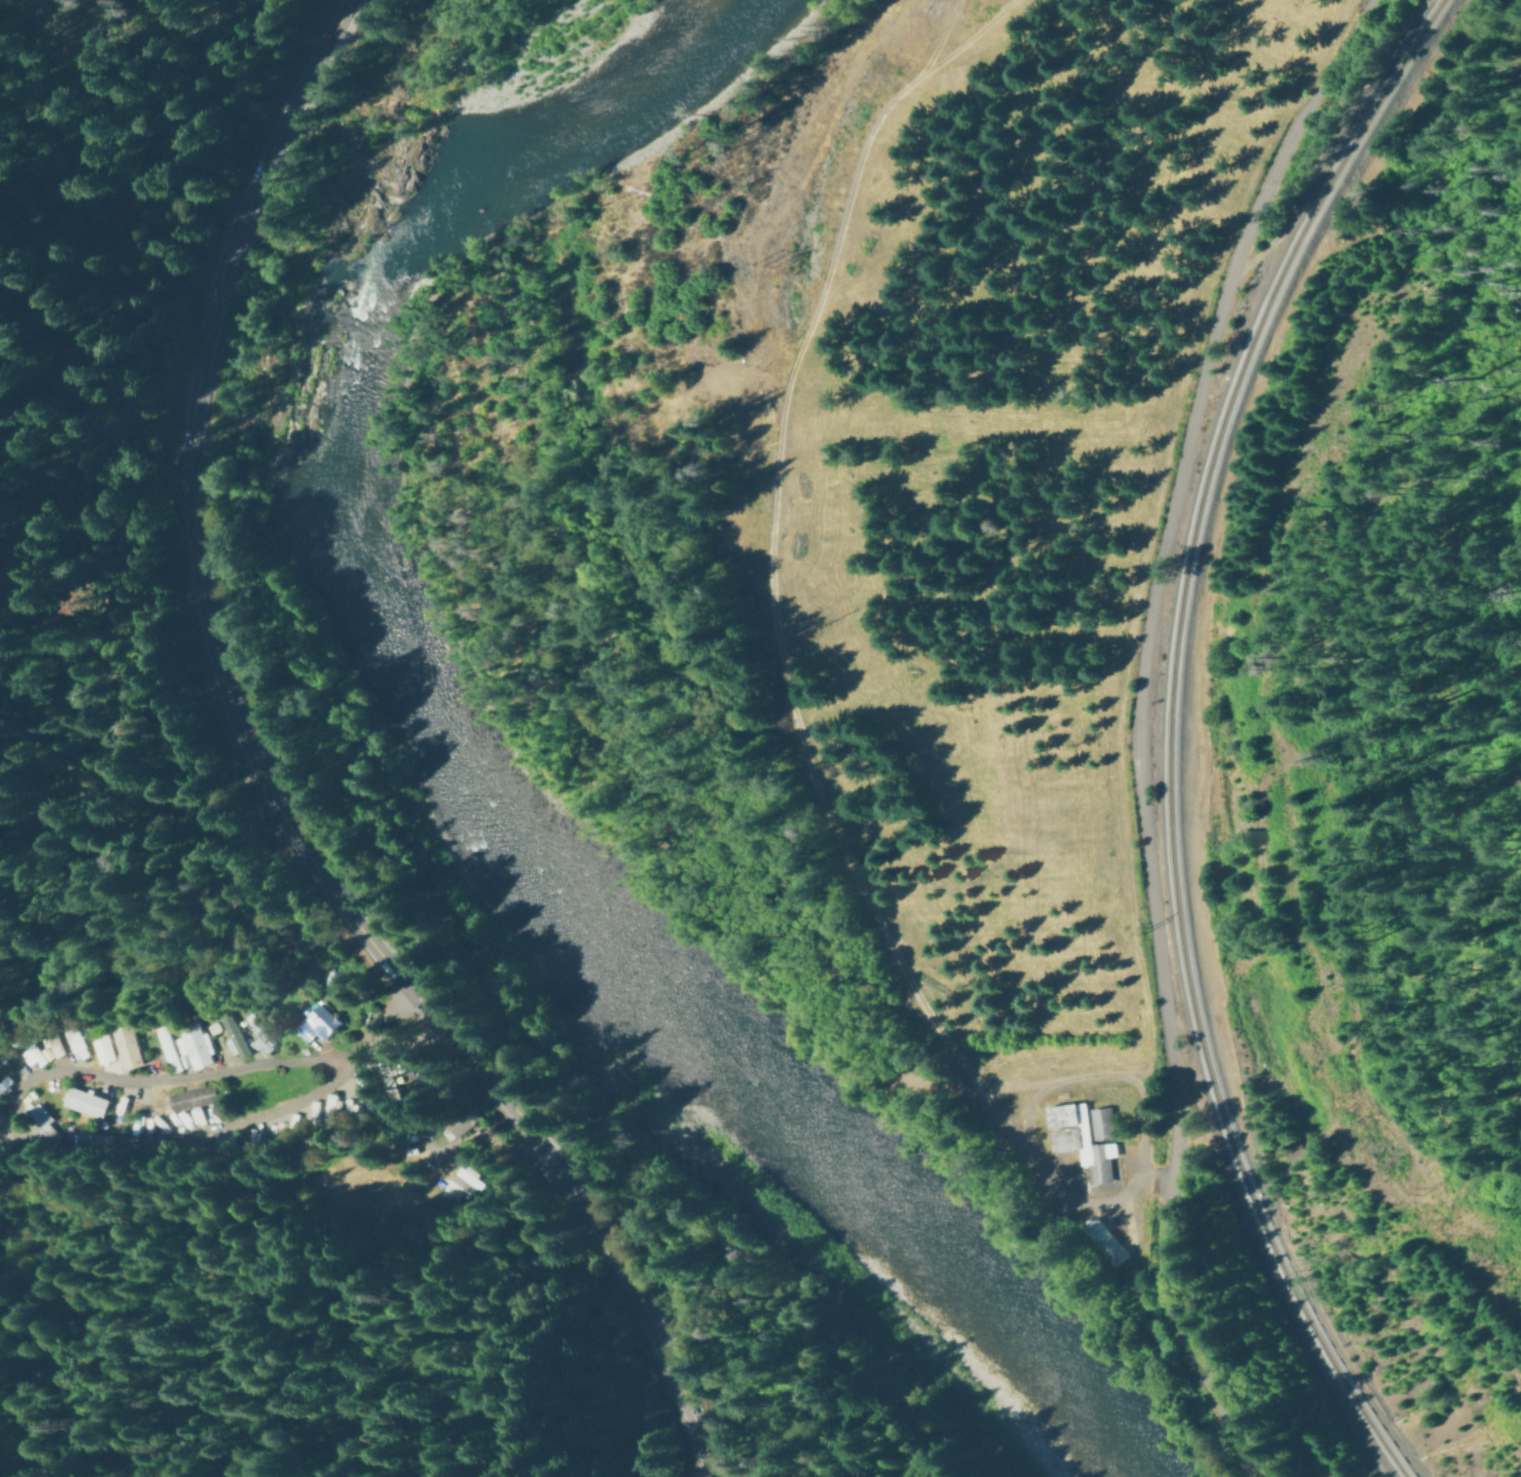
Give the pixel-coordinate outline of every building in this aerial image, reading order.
[(305,1044),(292,1030),(305,1018),(301,1013),(308,1007),(312,1012),(319,1005),(339,1026),(320,1043),(314,1036),(305,1044)] [(254,1051),(250,1043),(255,1040),(243,1018),(252,1014),(272,1049),(263,1054),(260,1047),(254,1051)] [(192,1070),(184,1050),(179,1052),(174,1040),(178,1038),(173,1026),(192,1017),(199,1034),(202,1032),(212,1053),(207,1055),(210,1062),(192,1070)] [(249,1056),(228,1019),(219,1024),(232,1046),(228,1048),(232,1056),(236,1053),(240,1061),(249,1056)] [(209,1035),(204,1027),(213,1022),(218,1031),(209,1035)] [(143,1064),(123,1071),(120,1062),(118,1063),(115,1056),(118,1055),(109,1029),(128,1023),(130,1029),(133,1027),(136,1034),(133,1035),(143,1064)] [(75,1062),(60,1030),(73,1024),(87,1056),(75,1062)] [(151,1029),(162,1024),(181,1070),(170,1075),(165,1061),(160,1063),(157,1056),(162,1054),(151,1029)] [(53,1059),(62,1055),(51,1033),(42,1037),(53,1059)] [(104,1055),(98,1038),(105,1035),(111,1052),(104,1055)] [(29,1065),(20,1053),(24,1051),(18,1042),(25,1036),(45,1063),(37,1069),(33,1062),(29,1065)] [(395,1055),(401,1047),(425,1065),(420,1072),(395,1055)] [(374,1063),(384,1057),(404,1087),(394,1093),(374,1063)] [(352,1073),(364,1112),(375,1109),(368,1086),(373,1084),(370,1076),(364,1078),(362,1070),(352,1073)] [(0,1078),(0,1094),(1,1095),(7,1090),(5,1088),(11,1083),(4,1075),(0,1078)] [(213,1086),(167,1097),(170,1111),(216,1101),(213,1086)] [(107,1102),(69,1087),(62,1105),(100,1120),(107,1102)] [(326,1093),(318,1125),(328,1128),(333,1109),(335,1109),(337,1101),(334,1100),(336,1096),(326,1093)] [(51,1144),(60,1136),(48,1123),(53,1119),(37,1101),(32,1106),(29,1103),(21,1110),(51,1144)] [(1045,1106),(1048,1130),(1050,1130),(1052,1150),(1078,1147),(1080,1166),(1090,1165),(1091,1183),(1111,1180),(1108,1157),(1116,1156),(1115,1142),(1089,1144),(1085,1102),(1045,1106)] [(452,1139),(441,1125),(461,1110),(472,1124),(452,1139)] [(21,1122),(27,1117),(30,1121),(36,1116),(46,1130),(41,1133),(49,1143),(42,1148),(21,1122)] [(75,1132),(107,1135),(105,1151),(73,1147),(75,1132)] [(451,1174),(458,1166),(461,1168),(463,1166),(475,1175),(473,1178),(481,1184),(474,1192),(470,1189),(451,1174)] [(436,1193),(451,1174),(470,1189),(460,1201),(454,1197),(450,1203),(436,1193)] [(1128,1258),(1098,1215),(1083,1226),(1113,1268),(1128,1258)]
